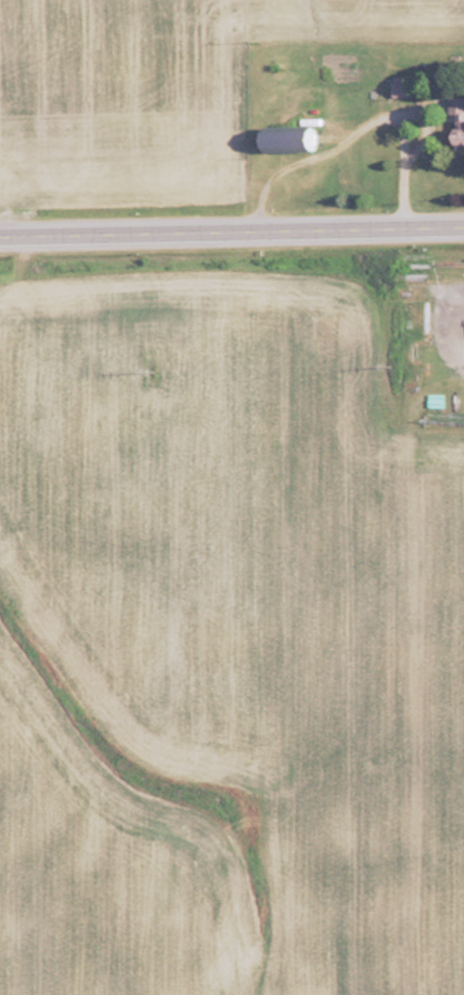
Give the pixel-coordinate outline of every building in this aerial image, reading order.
[(449,96),(449,147),(463,147),(463,96),(449,96)] [(311,127),(257,128),(257,151),(312,149),(311,127)] [(428,302),(408,302),(408,336),(428,336),(428,302)]
